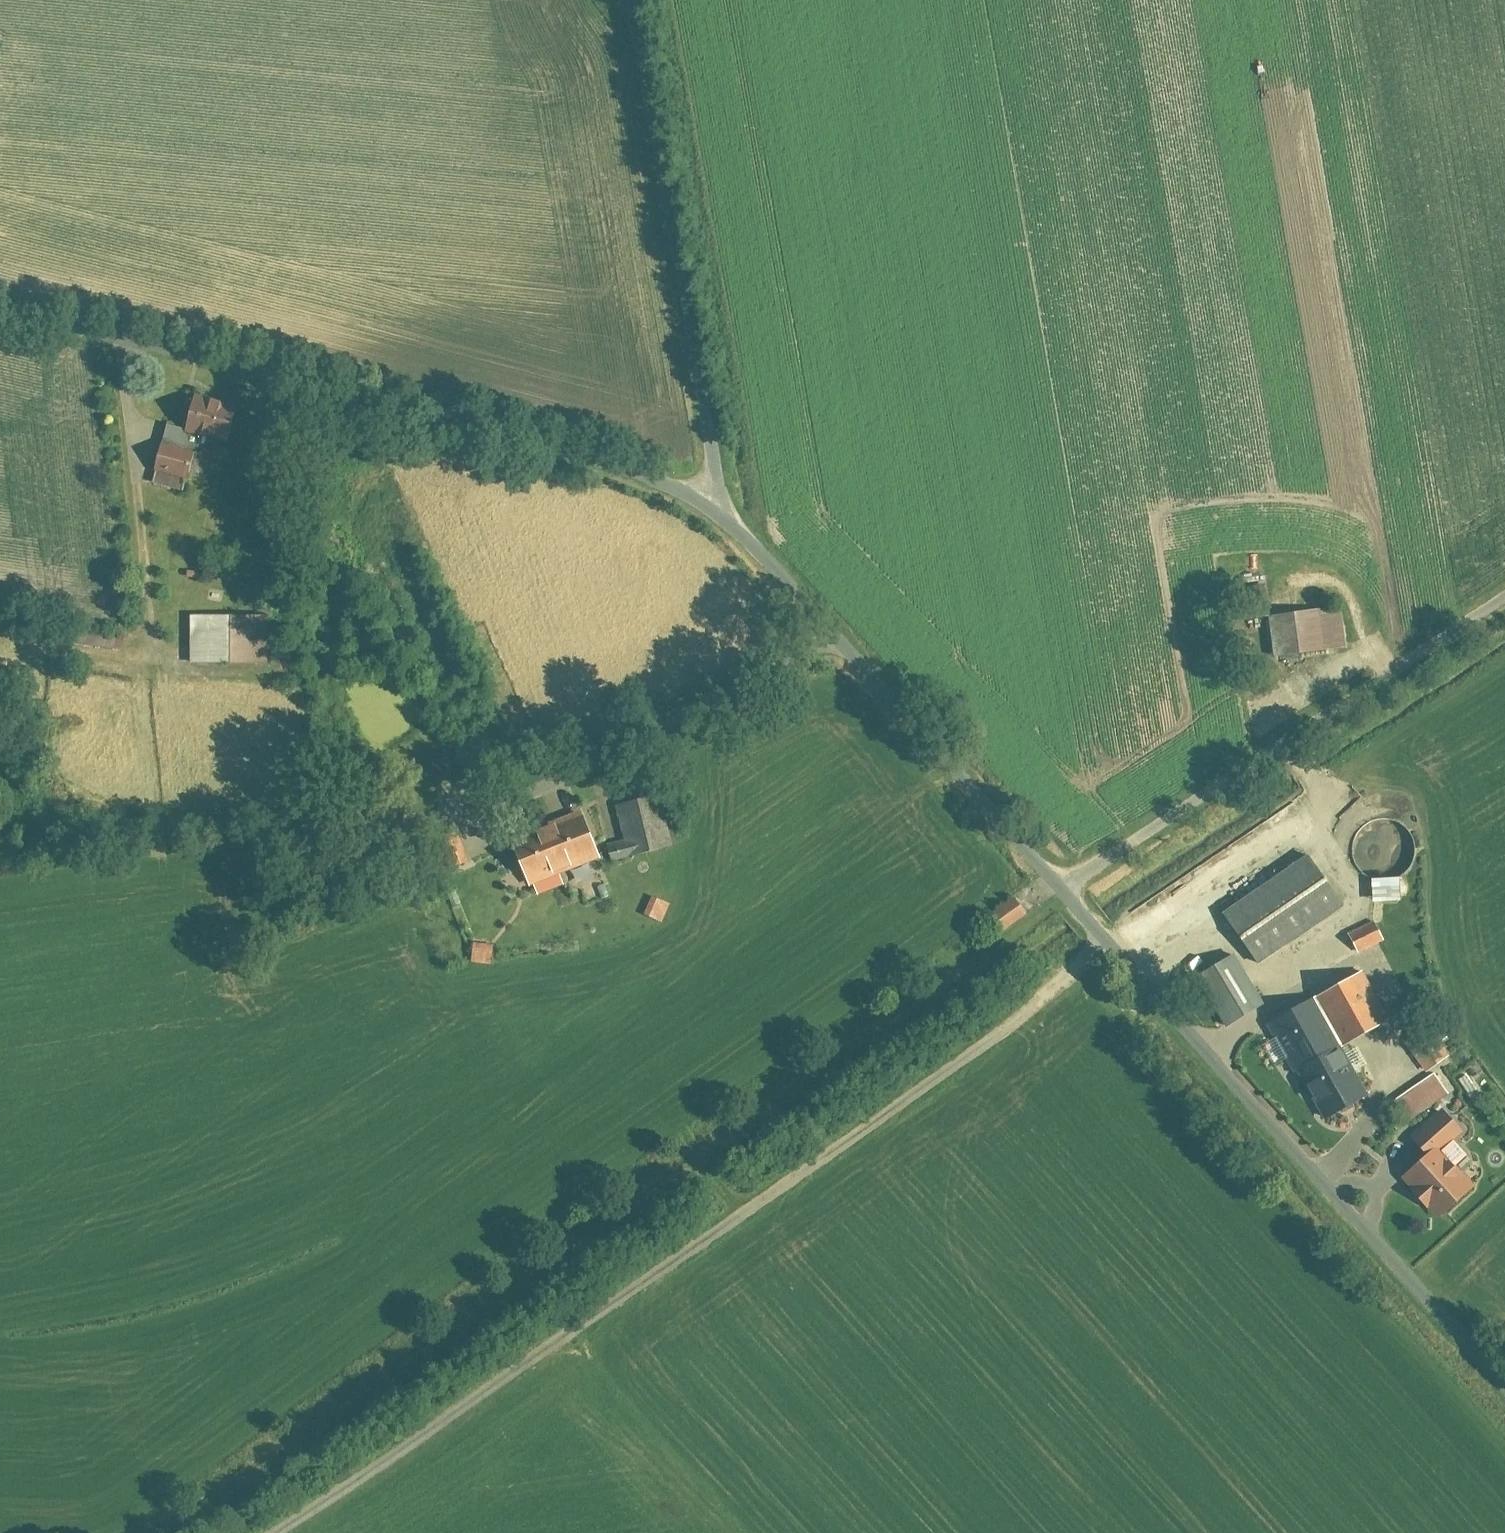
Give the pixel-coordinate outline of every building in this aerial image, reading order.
[(202,398),(191,434),(238,448),(249,412),(202,398)] [(168,444),(161,477),(195,484),(202,452),(168,444)] [(1263,617),(1268,659),(1345,649),(1340,607),(1263,617)] [(193,620),(193,666),(276,666),(276,620),(193,620)] [(653,801),(620,807),(627,853),(660,848),(653,801)] [(518,838),(534,886),(607,862),(591,815),(518,838)] [(1354,840),(1355,860),(1363,872),(1381,881),(1401,877),(1413,866),(1418,847),(1413,833),(1399,819),(1381,816),(1365,823),(1354,840)] [(1225,910),(1261,964),(1350,907),(1314,852),(1225,910)] [(585,893),(592,911),(619,901),(611,882),(585,893)] [(991,912),(1006,934),(1032,915),(1017,893),(991,912)] [(1381,916),(1352,931),(1364,954),(1393,939),(1381,916)] [(467,945),(467,961),(496,962),(497,945),(467,945)] [(1400,1017),(1375,967),(1328,990),(1352,1040),(1400,1017)] [(1316,1004),(1271,1030),(1326,1127),(1371,1101),(1316,1004)] [(1433,1074),(1388,1110),(1404,1131),(1449,1095),(1433,1074)] [(1449,1110),(1415,1141),(1431,1159),(1407,1181),(1446,1223),(1484,1187),(1451,1151),(1470,1133),(1449,1110)]
